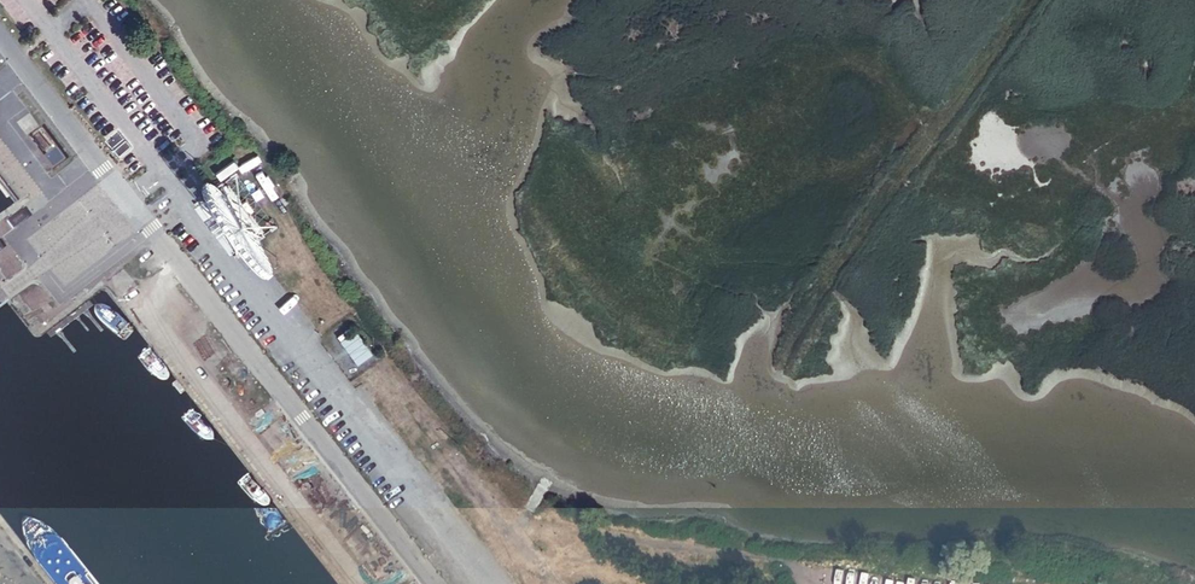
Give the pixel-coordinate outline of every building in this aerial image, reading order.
[(41,127),(30,135),(53,167),(65,159),(41,127)] [(19,209),(8,218),(15,227),(26,218),(19,209)] [(374,356),(357,332),(342,343),(359,366),(374,356)]
